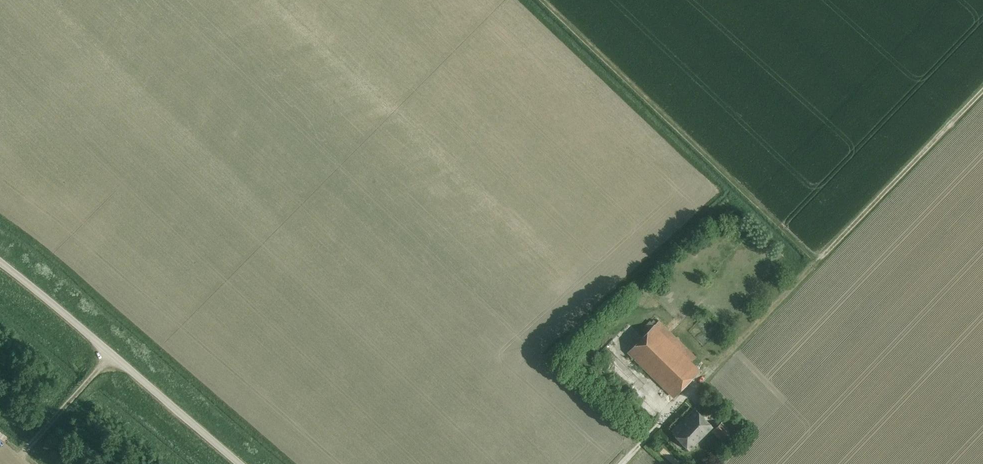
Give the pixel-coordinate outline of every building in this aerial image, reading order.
[(643,337),(628,352),(667,390),(674,397),(700,370),(693,363),(692,362),(654,326),(650,330),(643,337)] [(689,450),(713,427),(697,411),(673,434),(689,450)] [(724,439),(735,428),(726,418),(715,430),(724,439)]
